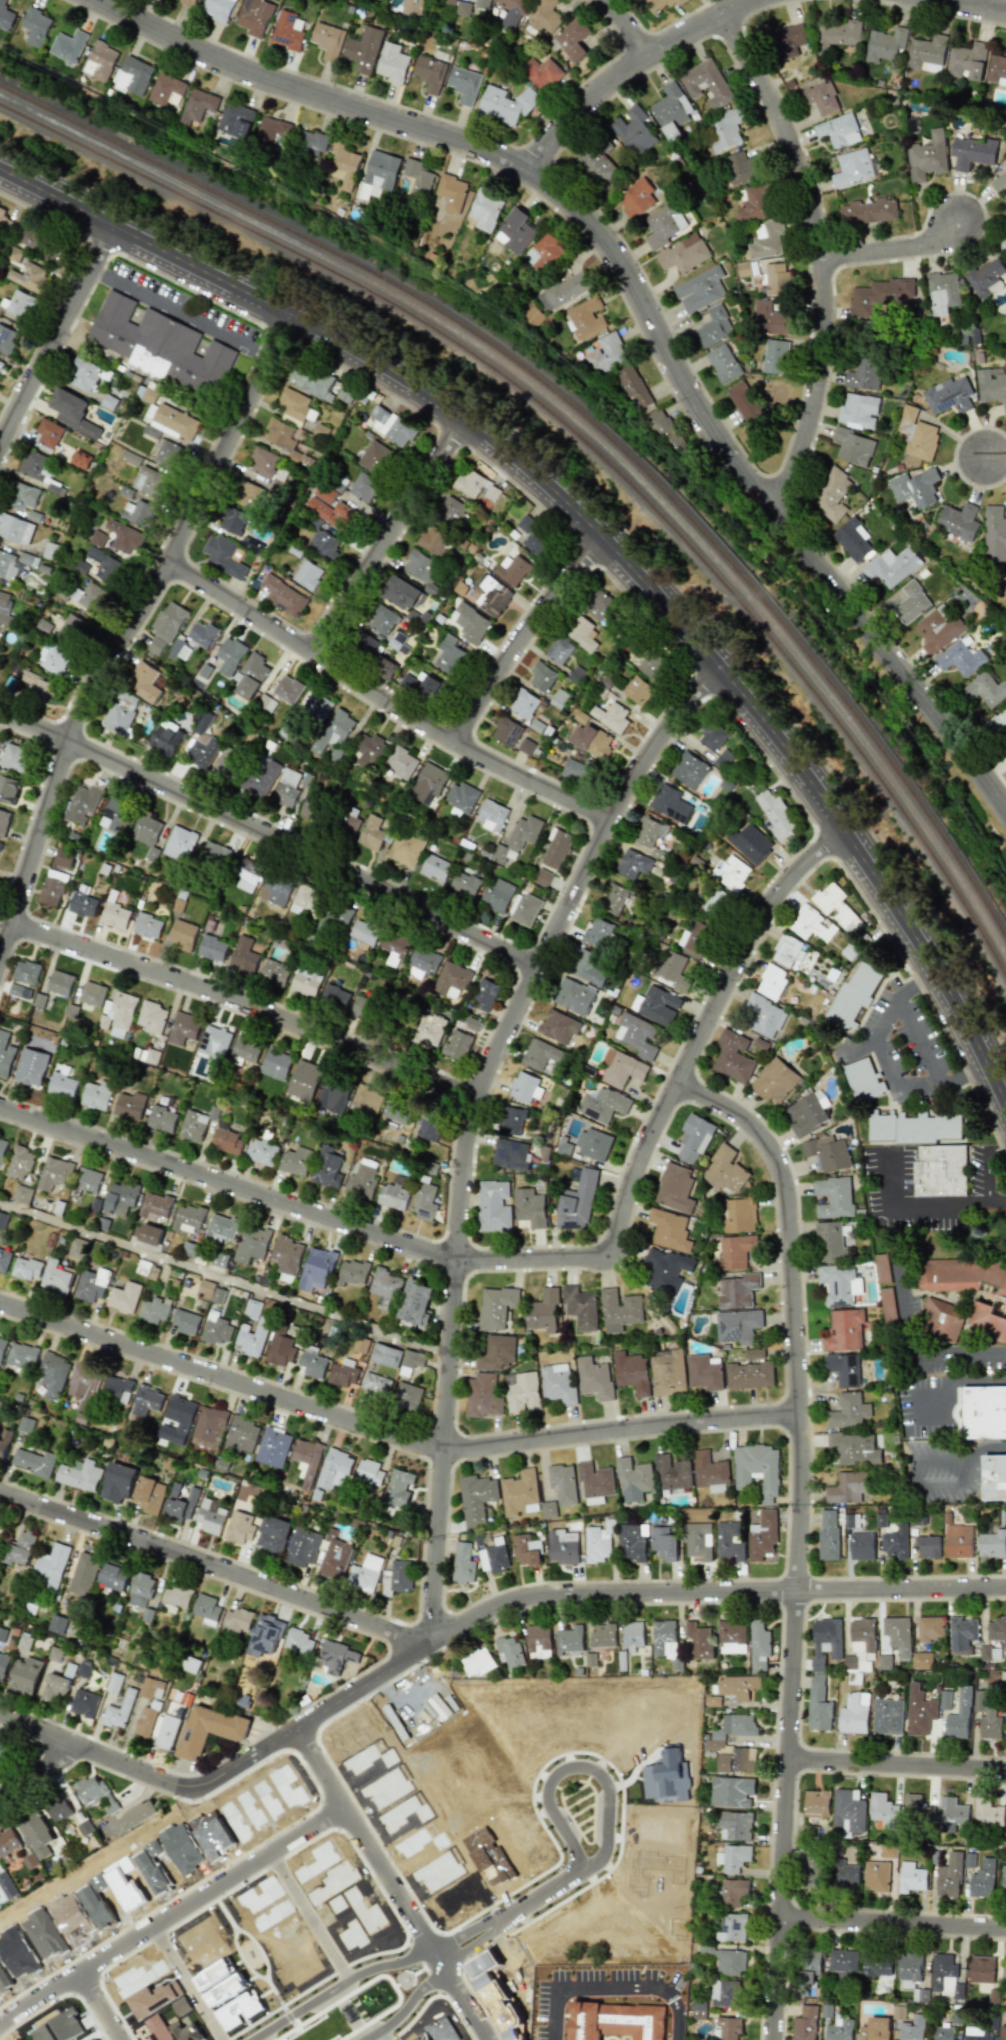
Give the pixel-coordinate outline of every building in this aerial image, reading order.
[(15,13),(2,8),(5,0),(0,0),(0,28),(7,31),(15,13)] [(224,23),(233,0),(204,0),(199,12),(224,23)] [(247,28),(245,34),(262,39),(273,2),(266,0),(242,0),(236,24),(247,28)] [(422,0),(402,0),(401,14),(420,16),(422,0)] [(473,7),(488,9),(490,0),(474,0),(473,7)] [(492,2),(506,8),(503,16),(517,23),(527,0),(493,0),(492,2)] [(522,19),(538,31),(540,27),(550,34),(562,17),(551,9),(558,0),(535,0),(522,19)] [(654,15),(659,10),(675,3),(677,5),(689,0),(641,0),(654,15)] [(37,49),(51,17),(27,6),(19,26),(28,30),(23,42),(37,49)] [(304,17),(279,10),(269,42),(298,51),(304,31),(300,30),(304,17)] [(587,53),(577,41),(589,31),(577,16),(552,36),(573,64),(587,53)] [(860,21),(818,20),(817,53),(829,53),(829,44),(860,45),(860,21)] [(344,30),(315,22),(308,43),(324,48),(321,59),(335,63),(344,30)] [(369,76),(383,30),(363,24),(359,40),(347,37),(340,57),(356,61),(353,71),(369,76)] [(778,59),(798,56),(796,45),(807,43),(804,24),(773,29),(778,59)] [(869,30),(864,61),(877,62),(877,58),(895,60),(897,47),(904,48),(907,27),(893,25),(892,34),(869,30)] [(87,34),(75,28),(70,38),(56,31),(46,52),(73,64),(87,34)] [(946,36),(932,33),(930,41),(910,38),(904,66),(940,73),(946,36)] [(117,49),(93,39),(80,71),(105,81),(117,49)] [(980,81),(987,43),(972,40),(971,49),(949,46),(945,75),(960,77),(962,70),(968,71),(967,79),(980,81)] [(409,56),(398,53),(400,45),(383,41),(375,73),(387,76),(386,81),(401,85),(409,56)] [(153,67),(125,54),(110,87),(123,93),(124,89),(140,96),(153,67)] [(447,63),(417,55),(411,76),(427,80),(424,92),(437,96),(447,63)] [(985,82),(1005,85),(1005,57),(990,55),(985,82)] [(546,56),(538,64),(529,56),(517,69),(542,93),(562,71),(546,56)] [(733,99),(711,57),(677,75),(690,99),(701,93),(699,89),(706,85),(712,96),(705,99),(711,110),(733,99)] [(481,74),(452,65),(445,87),(460,91),(457,102),(471,107),(481,74)] [(186,84),(158,71),(145,99),(163,107),(170,91),(180,96),(186,84)] [(669,142),(680,135),(674,124),(693,114),(673,78),(659,86),(665,96),(648,105),(669,142)] [(840,108),(828,80),(797,92),(802,106),(813,101),(820,117),(840,108)] [(513,127),(518,115),(522,119),(541,98),(527,86),(513,101),(503,97),(505,91),(485,83),(475,113),(513,127)] [(219,97),(190,86),(177,122),(187,126),(190,119),(198,122),(203,107),(214,112),(219,97)] [(244,139),(254,111),(226,100),(215,129),(244,139)] [(641,121),(647,117),(635,102),(623,112),(630,120),(625,124),(619,116),(609,124),(636,157),(656,140),(641,121)] [(741,142),(734,123),(744,120),(739,106),(714,115),(717,121),(704,126),(714,152),(741,142)] [(812,125),(817,138),(828,135),(833,149),(861,140),(851,112),(812,125)] [(290,123),(261,115),(253,143),(282,151),(290,123)] [(909,183),(925,182),(924,173),(946,171),(942,127),(928,128),(930,143),(906,145),(909,183)] [(319,157),(326,136),(300,128),(293,148),(319,157)] [(993,164),(996,139),(986,138),(985,141),(952,137),(950,156),(954,156),(952,170),(967,172),(968,161),(993,164)] [(349,192),(360,155),(344,150),(346,143),(333,139),(330,153),(333,154),(328,175),(341,179),(338,189),(349,192)] [(603,188),(619,174),(591,143),(575,158),(603,188)] [(836,154),(840,172),(830,174),(833,187),(873,178),(866,147),(836,154)] [(371,149),(400,158),(390,191),(361,182),(371,149)] [(723,155),(731,184),(765,176),(760,155),(745,159),(743,150),(723,155)] [(406,157),(420,162),(418,168),(434,173),(423,208),(406,202),(414,178),(401,174),(406,157)] [(996,192),(1003,187),(1005,191),(1005,168),(988,182),(996,192)] [(442,210),(458,215),(468,181),(441,173),(434,194),(446,198),(442,210)] [(653,189),(641,176),(615,199),(633,220),(655,200),(649,194),(653,189)] [(743,188),(748,203),(733,208),(738,224),(777,212),(767,181),(743,188)] [(490,233),(504,198),(478,187),(466,216),(476,220),(474,227),(490,233)] [(897,220),(895,197),(874,199),(874,201),(839,204),(841,225),(897,220)] [(687,226),(673,200),(641,218),(650,233),(643,237),(651,251),(669,242),(666,237),(687,226)] [(525,220),(528,216),(517,206),(492,235),(516,255),(537,231),(525,220)] [(0,209),(0,233),(5,235),(12,221),(2,216),(5,211),(0,209)] [(781,253),(777,234),(784,233),(781,219),(754,224),(757,240),(746,242),(749,259),(781,253)] [(58,263),(64,251),(45,242),(48,237),(22,225),(14,241),(58,263)] [(565,250),(545,231),(530,247),(540,256),(531,265),(542,274),(565,250)] [(710,256),(695,231),(655,256),(663,270),(674,264),(680,274),(710,256)] [(6,258),(18,262),(22,250),(10,247),(6,258)] [(1003,285),(997,277),(1005,271),(996,255),(964,276),(979,300),(1003,285)] [(737,277),(757,275),(756,261),(736,263),(737,277)] [(41,295),(48,279),(42,277),(45,270),(27,262),(21,275),(8,269),(4,278),(41,295)] [(725,295),(717,278),(724,275),(718,263),(670,286),(677,299),(679,298),(687,314),(725,295)] [(789,270),(784,271),(784,263),(764,263),(765,294),(790,293),(789,270)] [(956,271),(927,274),(931,316),(947,314),(946,306),(960,304),(956,271)] [(540,303),(546,301),(549,307),(590,289),(583,272),(535,291),(540,303)] [(913,279),(869,279),(869,287),(850,287),(849,317),(875,317),(875,304),(913,304),(913,279)] [(2,298),(0,303),(0,308),(28,320),(37,299),(14,289),(9,301),(2,298)] [(111,291),(88,338),(129,358),(126,362),(161,380),(162,376),(212,401),(237,351),(211,338),(202,357),(193,353),(203,333),(145,304),(135,325),(127,321),(136,303),(111,291)] [(564,309),(569,320),(566,321),(575,342),(607,327),(601,314),(594,318),(591,312),(602,307),(597,295),(564,309)] [(754,299),(754,332),(789,333),(790,312),(769,311),(770,300),(754,299)] [(734,333),(720,302),(705,309),(710,321),(691,329),(699,348),(734,333)] [(544,317),(532,305),(519,318),(531,330),(544,317)] [(0,325),(0,352),(8,356),(15,343),(11,341),(16,333),(0,325)] [(595,339),(599,348),(583,355),(592,375),(627,359),(614,330),(595,339)] [(762,372),(784,374),(787,341),(765,339),(762,372)] [(705,352),(720,384),(741,374),(726,342),(705,352)] [(91,392),(101,367),(75,356),(64,381),(91,392)] [(842,386),(878,391),(882,360),(855,356),(853,371),(845,370),(842,386)] [(287,383),(325,401),(335,379),(297,361),(287,383)] [(633,412),(652,402),(630,362),(612,372),(633,412)] [(999,373),(999,367),(976,369),(979,402),(1002,400),(1003,415),(1005,415),(1005,373),(999,373)] [(920,391),(931,415),(954,404),(959,414),(973,408),(967,396),(972,393),(964,375),(951,381),(950,377),(920,391)] [(746,427),(764,418),(744,379),(726,389),(746,427)] [(89,402),(55,386),(46,405),(59,411),(55,419),(97,440),(102,429),(81,419),(89,402)] [(310,397),(283,387),(278,402),(286,405),(283,415),(303,422),(304,418),(313,421),(317,412),(306,408),(310,397)] [(836,422),(873,427),(875,416),(876,416),(879,397),(845,392),(843,405),(839,405),(836,422)] [(200,422),(152,401),(145,417),(150,419),(144,432),(157,438),(161,430),(190,443),(200,422)] [(404,449),(417,429),(376,404),(369,416),(375,420),(370,427),(404,449)] [(895,431),(910,436),(919,408),(904,404),(895,431)] [(683,446),(661,407),(648,415),(670,453),(683,446)] [(53,451),(64,428),(42,418),(35,433),(42,436),(38,443),(53,451)] [(296,441),(289,439),(294,427),(270,418),(265,429),(267,430),(263,440),(292,452),(296,441)] [(929,461),(940,428),(915,420),(905,454),(929,461)] [(875,439),(834,427),(830,440),(839,443),(835,458),(866,468),(875,439)] [(154,462),(172,469),(181,447),(163,439),(154,462)] [(357,462),(380,477),(396,454),(372,439),(357,462)] [(249,459),(254,461),(249,471),(270,479),(280,456),(255,446),(249,459)] [(92,457),(76,449),(69,463),(86,470),(92,457)] [(47,456),(26,450),(19,474),(43,481),(45,475),(41,474),(47,456)] [(132,487),(160,500),(171,478),(142,465),(132,487)] [(501,490),(465,466),(452,486),(474,500),(479,493),(493,502),(501,490)] [(886,480),(896,503),(911,496),(917,509),(938,500),(930,483),(940,479),(934,466),(907,478),(905,472),(886,480)] [(837,501),(853,482),(834,467),(806,501),(834,524),(847,509),(837,501)] [(368,505),(380,484),(360,471),(347,492),(368,505)] [(255,510),(264,489),(242,480),(233,500),(255,510)] [(33,509),(40,491),(17,481),(8,504),(23,510),(25,505),(33,509)] [(357,512),(337,501),(333,509),(328,507),(336,492),(318,483),(303,510),(341,530),(346,520),(351,523),(357,512)] [(436,513),(456,525),(467,507),(447,495),(436,513)] [(135,505),(126,502),(120,518),(149,529),(157,507),(138,500),(135,505)] [(943,504),(934,526),(971,541),(979,522),(972,520),(977,506),(964,501),(960,511),(943,504)] [(984,505),(984,540),(1005,540),(1005,518),(1002,518),(1003,505),(984,505)] [(218,529),(241,535),(243,525),(255,528),(258,516),(224,507),(218,529)] [(29,544),(34,522),(0,514),(0,537),(29,544)] [(551,535),(523,515),(516,526),(528,535),(521,544),(537,556),(551,535)] [(856,563),(872,549),(864,540),(869,535),(851,515),(830,535),(856,563)] [(111,546),(129,555),(133,548),(138,550),(145,535),(109,518),(104,528),(117,534),(111,546)] [(417,546),(440,556),(450,534),(428,523),(417,546)] [(338,552),(333,550),(339,541),(316,527),(305,545),(332,562),(338,552)] [(242,580),(248,567),(231,559),(237,545),(211,533),(202,552),(210,555),(206,564),(242,580)] [(887,589),(922,564),(909,545),(893,556),(887,548),(860,567),(869,581),(877,575),(887,589)] [(100,563),(94,576),(115,585),(125,563),(89,547),(85,556),(100,563)] [(429,585),(441,565),(413,549),(401,568),(429,585)] [(13,581),(17,566),(29,569),(32,556),(19,552),(17,556),(0,551),(0,577),(13,581)] [(516,589),(531,567),(508,551),(493,573),(516,589)] [(324,570),(303,559),(292,580),(312,591),(324,570)] [(478,586),(488,594),(478,606),(495,619),(514,595),(487,574),(478,586)] [(298,618),(308,596),(264,575),(259,586),(269,591),(264,602),(298,618)] [(422,590),(393,575),(381,597),(410,612),(422,590)] [(931,605),(913,578),(899,587),(907,598),(891,609),(902,625),(931,605)] [(82,592),(77,588),(70,598),(94,614),(108,594),(90,581),(82,592)] [(617,603),(598,589),(583,608),(601,623),(617,603)] [(12,617),(5,615),(11,594),(0,592),(0,623),(9,626),(12,617)] [(147,649),(161,657),(188,611),(168,599),(150,631),(156,634),(147,649)] [(921,644),(930,656),(964,628),(943,602),(913,626),(925,641),(921,644)] [(449,619),(464,626),(459,637),(478,646),(491,619),(458,603),(449,619)] [(366,626),(387,637),(398,614),(377,604),(366,626)] [(56,634),(72,644),(86,624),(70,613),(56,634)] [(591,639),(598,630),(578,615),(564,634),(591,654),(598,644),(591,639)] [(187,638),(208,649),(219,629),(207,623),(205,626),(196,621),(187,638)] [(387,645),(398,651),(405,637),(394,631),(387,645)] [(372,658),(379,641),(359,633),(352,649),(372,658)] [(441,650),(433,665),(454,675),(465,652),(454,646),(458,639),(445,633),(438,648),(441,650)] [(561,666),(575,647),(558,634),(544,654),(561,666)] [(217,671),(229,678),(248,648),(227,635),(215,655),(223,661),(217,671)] [(963,678),(987,659),(978,648),(971,653),(964,645),(966,643),(961,637),(932,659),(941,671),(951,663),(963,678)] [(176,638),(167,656),(176,660),(184,643),(176,638)] [(36,665),(62,675),(71,651),(45,641),(36,665)] [(268,668),(261,665),(265,658),(251,650),(240,672),(244,674),(234,693),(251,702),(268,668)] [(669,666),(651,650),(636,666),(654,683),(669,666)] [(388,681),(398,666),(380,655),(371,670),(388,681)] [(151,685),(159,672),(140,660),(124,687),(153,704),(161,691),(151,685)] [(547,693),(558,672),(536,661),(531,672),(534,675),(529,684),(547,693)] [(995,685),(983,669),(961,688),(970,699),(976,694),(989,709),(1005,695),(1005,683),(1003,679),(995,685)] [(47,692),(52,695),(56,685),(25,670),(18,685),(44,697),(47,692)] [(416,679),(405,673),(399,685),(436,705),(447,686),(420,671),(416,679)] [(293,706),(304,686),(283,673),(271,693),(293,706)] [(621,694),(643,706),(654,687),(633,675),(621,694)] [(529,720),(540,699),(520,688),(509,709),(529,720)] [(139,699),(121,691),(116,703),(112,701),(102,727),(130,738),(133,730),(127,728),(139,699)] [(333,703),(319,695),(316,700),(310,696),(303,708),(323,720),(333,703)] [(594,705),(588,715),(620,735),(629,721),(624,718),(628,710),(613,701),(606,712),(594,705)] [(984,722),(992,734),(999,729),(1005,740),(1005,706),(984,722)] [(340,747),(356,720),(335,707),(309,750),(319,756),(329,740),(340,747)] [(524,727),(502,716),(491,737),(513,748),(524,727)] [(697,741),(714,753),(728,734),(708,718),(699,730),(703,733),(697,741)] [(169,758),(182,738),(160,724),(148,744),(169,758)] [(612,749),(607,747),(612,736),(595,728),(585,751),(606,760),(612,749)] [(371,738),(363,733),(355,748),(361,752),(355,764),(371,772),(387,742),(373,734),(371,738)] [(219,740),(204,734),(192,764),(208,770),(219,740)] [(518,749),(530,756),(537,744),(525,737),(518,749)] [(25,748),(7,742),(0,764),(0,766),(24,774),(29,758),(23,757),(25,748)] [(407,780),(419,760),(395,745),(383,765),(407,780)] [(244,757),(224,746),(212,769),(232,780),(244,757)] [(696,790),(709,765),(683,750),(669,776),(696,790)] [(597,765),(586,760),(584,764),(568,758),(561,774),(589,785),(597,765)] [(280,764),(267,759),(261,773),(248,768),(239,790),(265,801),(280,764)] [(416,781),(426,786),(430,788),(428,792),(438,797),(450,774),(426,762),(416,781)] [(300,790),(295,788),(301,774),(284,767),(270,801),(292,810),(300,790)] [(21,781),(0,774),(0,801),(14,805),(21,781)] [(470,814),(480,792),(454,780),(444,802),(470,814)] [(693,806),(679,799),(682,793),(661,782),(649,806),(684,824),(693,806)] [(78,786),(63,819),(85,829),(102,791),(91,786),(89,791),(78,786)] [(778,840),(798,829),(779,796),(773,799),(768,789),(754,797),(778,840)] [(298,816),(318,823),(326,801),(306,794),(298,816)] [(120,834),(132,805),(111,796),(99,824),(120,834)] [(474,822),(499,833),(509,809),(485,798),(474,822)] [(4,837),(10,812),(0,810),(0,836),(4,837)] [(152,848),(164,823),(140,812),(128,836),(152,848)] [(356,843),(378,852),(386,832),(378,829),(382,819),(369,813),(356,843)] [(340,830),(354,836),(360,819),(346,814),(340,830)] [(534,845),(544,821),(528,815),(526,820),(519,817),(503,854),(516,859),(524,840),(534,845)] [(657,836),(664,839),(669,828),(643,815),(631,840),(651,849),(657,836)] [(178,860),(181,854),(188,857),(197,835),(174,824),(161,853),(178,860)] [(558,871),(574,837),(555,828),(539,861),(558,871)] [(388,859),(416,867),(424,838),(397,830),(388,859)] [(739,852),(754,865),(769,849),(760,841),(765,836),(757,830),(739,852)] [(231,849),(205,841),(199,861),(225,868),(231,849)] [(70,869),(75,852),(58,847),(53,864),(70,869)] [(633,881),(637,871),(647,875),(654,860),(625,848),(614,872),(633,881)] [(444,883),(452,864),(427,854),(419,873),(444,883)] [(708,876),(737,895),(743,884),(741,883),(751,868),(729,855),(719,871),(714,867),(708,876)] [(234,887),(253,893),(262,865),(243,859),(234,887)] [(553,873),(538,867),(533,882),(547,887),(553,873)] [(58,908),(68,875),(48,868),(37,901),(58,908)] [(473,900),(481,881),(457,870),(448,888),(473,900)] [(258,897),(284,907),(292,884),(267,874),(258,897)] [(493,888),(486,886),(479,905),(505,913),(514,885),(496,879),(493,888)] [(841,900),(846,896),(831,880),(811,900),(827,918),(829,916),(850,938),(864,924),(841,900)] [(629,890),(609,882),(599,909),(618,917),(629,890)] [(87,897),(89,887),(76,884),(70,912),(94,918),(98,899),(87,897)] [(302,908),(314,913),(322,892),(299,884),(289,910),(300,914),(302,908)] [(716,921),(730,896),(713,887),(699,911),(716,921)] [(518,892),(508,919),(531,928),(541,900),(518,892)] [(319,926),(343,937),(354,910),(330,900),(319,926)] [(132,910),(107,901),(100,922),(124,931),(132,910)] [(787,928),(804,940),(811,932),(826,943),(837,928),(830,923),(830,925),(803,906),(787,928)] [(133,933),(158,940),(163,919),(138,913),(133,933)] [(381,928),(358,918),(349,936),(372,947),(381,928)] [(613,924),(594,918),(590,929),(586,928),(581,941),(604,949),(613,924)] [(198,925),(173,919),(168,941),(182,944),(181,950),(191,953),(198,925)] [(683,929),(676,945),(701,955),(713,929),(694,921),(689,932),(683,929)] [(411,941),(388,930),(379,947),(390,952),(384,964),(394,968),(399,959),(402,961),(411,941)] [(249,951),(253,939),(239,934),(228,968),(253,976),(259,954),(249,951)] [(802,943),(780,934),(770,960),(789,968),(793,959),(800,962),(804,952),(799,950),(802,943)] [(223,962),(228,941),(202,935),(197,956),(223,962)] [(442,956),(416,945),(406,969),(417,973),(418,970),(433,976),(442,956)] [(602,986),(607,973),(594,968),(599,956),(581,948),(571,973),(602,986)] [(687,957),(667,950),(656,979),(687,991),(691,980),(679,975),(687,957)] [(284,987),(291,968),(267,958),(259,977),(284,987)] [(41,966),(18,959),(12,979),(36,985),(41,966)] [(459,1001),(471,971),(444,960),(432,990),(459,1001)] [(826,1019),(851,1030),(862,1006),(867,1008),(884,971),(871,965),(860,960),(849,983),(843,980),(826,1019)] [(776,1001),(789,973),(768,963),(755,991),(776,1001)] [(289,989),(314,998),(324,973),(299,964),(289,989)] [(75,976),(53,969),(46,990),(68,996),(75,976)] [(596,990),(561,977),(551,1002),(586,1016),(596,990)] [(500,986),(481,978),(470,1006),(488,1013),(500,986)] [(78,1001),(101,1008),(107,987),(85,980),(78,1001)] [(29,1000),(33,987),(12,981),(9,993),(29,1000)] [(320,1005),(345,1011),(350,990),(324,985),(320,1005)] [(682,1000),(649,985),(643,998),(636,995),(629,1009),(669,1027),(676,1011),(677,1011),(682,1000)] [(749,994),(742,1011),(751,1014),(745,1028),(774,1039),(786,1009),(749,994)] [(375,1001),(355,995),(350,1014),(371,1019),(375,1001)] [(160,1036),(169,1009),(143,1000),(135,1024),(145,1027),(144,1031),(160,1036)] [(577,1020),(548,1008),(538,1033),(566,1045),(577,1020)] [(182,1047),(185,1037),(193,1040),(200,1019),(177,1011),(166,1042),(182,1047)] [(659,1046),(651,1043),(658,1026),(623,1012),(612,1038),(639,1049),(636,1056),(652,1062),(659,1046)] [(447,1020),(433,1014),(429,1023),(420,1019),(413,1038),(436,1047),(447,1020)] [(206,1025),(199,1051),(224,1058),(232,1031),(206,1025)] [(712,1070),(746,1084),(756,1060),(743,1054),(750,1039),(723,1028),(715,1046),(721,1048),(712,1070)] [(11,1032),(0,1029),(0,1070),(1,1071),(0,1073),(0,1077),(9,1079),(17,1047),(8,1045),(11,1032)] [(443,1053),(463,1062),(474,1037),(454,1029),(443,1053)] [(256,1063),(262,1043),(237,1035),(231,1055),(256,1063)] [(568,1053),(532,1037),(520,1063),(542,1072),(547,1059),(553,1062),(549,1071),(559,1075),(568,1053)] [(41,1088),(50,1055),(24,1047),(15,1081),(41,1088)] [(283,1082),(293,1056),(268,1047),(259,1073),(283,1082)] [(601,1081),(622,1090),(628,1075),(643,1081),(650,1065),(608,1048),(602,1062),(608,1065),(601,1081)] [(155,1065),(159,1054),(143,1049),(140,1060),(155,1065)] [(767,1102),(771,1097),(779,1104),(801,1078),(775,1056),(749,1087),(767,1102)] [(843,1067),(857,1103),(887,1092),(881,1076),(876,1078),(868,1057),(843,1067)] [(286,1093),(310,1102),(323,1069),(298,1060),(286,1093)] [(68,1078),(71,1067),(56,1063),(47,1092),(74,1100),(79,1081),(68,1078)] [(540,1078),(516,1071),(509,1096),(530,1103),(532,1097),(539,1099),(543,1089),(537,1087),(540,1078)] [(352,1086),(327,1076),(316,1104),(341,1114),(352,1086)] [(106,1111),(114,1084),(102,1080),(100,1085),(87,1082),(80,1104),(106,1111)] [(378,1114),(381,1094),(365,1091),(366,1085),(356,1083),(351,1110),(378,1114)] [(607,1125),(614,1110),(626,1115),(633,1100),(602,1085),(596,1098),(585,1093),(576,1111),(607,1125)] [(782,1108),(789,1124),(796,1138),(829,1122),(822,1108),(828,1105),(821,1089),(782,1108)] [(119,1092),(113,1114),(139,1122),(147,1095),(134,1091),(133,1096),(119,1092)] [(412,1103),(387,1098),(383,1119),(408,1123),(412,1103)] [(178,1112),(153,1105),(147,1125),(172,1133),(178,1112)] [(500,1133),(521,1136),(526,1110),(504,1106),(500,1133)] [(179,1137),(201,1143),(209,1115),(187,1109),(179,1137)] [(868,1142),(935,1143),(935,1139),(960,1139),(961,1114),(926,1114),(926,1111),(917,1111),(917,1118),(904,1118),(904,1112),(896,1112),(896,1111),(888,1111),(888,1115),(877,1115),(877,1109),(869,1109),(868,1142)] [(715,1124),(689,1113),(682,1131),(687,1133),(676,1157),(697,1166),(715,1124)] [(435,1143),(443,1122),(424,1114),(416,1135),(435,1143)] [(575,1152),(604,1163),(614,1137),(585,1126),(575,1152)] [(218,1128),(211,1147),(238,1157),(245,1138),(218,1128)] [(844,1138),(833,1141),(832,1134),(800,1143),(805,1158),(817,1155),(822,1174),(851,1166),(844,1138)] [(251,1137),(244,1158),(272,1167),(279,1146),(251,1137)] [(10,1141),(0,1138),(0,1165),(2,1166),(10,1141)] [(527,1170),(530,1143),(495,1139),(492,1166),(527,1170)] [(750,1174),(731,1161),(737,1151),(723,1142),(700,1177),(719,1190),(723,1184),(737,1194),(750,1174)] [(310,1181),(338,1190),(343,1175),(337,1173),(343,1157),(332,1154),(334,1148),(322,1144),(310,1181)] [(25,1181),(28,1171),(32,1172),(38,1152),(15,1145),(6,1175),(25,1181)] [(913,1196),(966,1195),(965,1145),(917,1147),(917,1161),(911,1161),(913,1196)] [(294,1152),(284,1149),(278,1169),(305,1178),(314,1151),(297,1146),(294,1152)] [(68,1186),(74,1164),(47,1156),(38,1189),(52,1192),(55,1182),(68,1186)] [(378,1162),(361,1158),(356,1176),(350,1174),(344,1193),(371,1200),(377,1181),(373,1180),(378,1162)] [(655,1202),(691,1214),(696,1200),(687,1197),(694,1179),(690,1177),(692,1170),(668,1162),(655,1202)] [(104,1174),(82,1167),(75,1187),(97,1194),(104,1174)] [(599,1170),(582,1167),(577,1192),(563,1189),(556,1226),(587,1232),(599,1170)] [(404,1211),(410,1191),(404,1189),(407,1178),(395,1175),(392,1186),(382,1183),(377,1203),(404,1211)] [(813,1179),(813,1196),(828,1195),(829,1204),(816,1204),(816,1218),(853,1216),(851,1177),(813,1179)] [(140,1187),(113,1180),(105,1209),(126,1215),(128,1206),(134,1208),(140,1187)] [(431,1203),(437,1187),(420,1181),(408,1213),(432,1222),(438,1205),(431,1203)] [(478,1231),(511,1231),(511,1206),(503,1206),(503,1198),(509,1198),(509,1181),(478,1182),(478,1231)] [(13,1200),(30,1205),(35,1189),(18,1184),(13,1200)] [(514,1189),(515,1220),(530,1220),(530,1229),(546,1229),(545,1194),(534,1195),(534,1188),(514,1189)] [(156,1221),(157,1215),(168,1218),(173,1198),(145,1192),(139,1217),(156,1221)] [(725,1233),(756,1232),(755,1198),(724,1199),(725,1233)] [(206,1211),(179,1203),(172,1227),(199,1235),(206,1211)] [(690,1254),(693,1242),(686,1240),(688,1230),(685,1230),(688,1217),(651,1207),(647,1222),(657,1224),(652,1244),(690,1254)] [(6,1230),(11,1215),(0,1212),(0,1228),(6,1230)] [(211,1213),(205,1239),(221,1243),(222,1238),(234,1241),(239,1220),(211,1213)] [(160,1246),(164,1228),(141,1222),(136,1240),(160,1246)] [(818,1222),(819,1261),(848,1261),(847,1248),(842,1248),(841,1222),(818,1222)] [(271,1231),(245,1223),(234,1261),(248,1265),(250,1257),(263,1260),(271,1231)] [(304,1246),(291,1243),(292,1238),(277,1234),(270,1260),(279,1263),(277,1271),(296,1276),(304,1246)] [(758,1235),(721,1237),(721,1260),(718,1260),(718,1271),(747,1269),(746,1251),(758,1251),(758,1235)] [(69,1257),(83,1260),(88,1241),(73,1238),(69,1257)] [(312,1286),(325,1290),(336,1253),(310,1246),(297,1288),(311,1292),(312,1286)] [(8,1273),(12,1251),(0,1248),(0,1271),(8,1273)] [(682,1265),(665,1258),(666,1254),(652,1248),(638,1283),(675,1297),(682,1279),(677,1276),(682,1265)] [(892,1283),(886,1253),(874,1255),(880,1285),(892,1283)] [(39,1282),(44,1263),(18,1256),(12,1274),(39,1282)] [(370,1266),(343,1257),(334,1285),(343,1288),(345,1280),(363,1286),(370,1266)] [(980,1291),(980,1284),(997,1284),(997,1311),(1005,1311),(1005,1261),(920,1260),(920,1291),(980,1291)] [(826,1306),(852,1305),(852,1294),(861,1294),(861,1278),(854,1278),(854,1268),(836,1268),(836,1266),(818,1266),(818,1283),(826,1283),(826,1306)] [(97,1274),(83,1269),(74,1297),(94,1304),(96,1297),(103,1300),(112,1272),(100,1268),(97,1274)] [(368,1293),(396,1301),(403,1276),(375,1268),(368,1293)] [(760,1273),(741,1273),(742,1278),(719,1279),(720,1308),(753,1307),(752,1289),(761,1289),(760,1273)] [(197,1295),(223,1303),(226,1291),(214,1287),(215,1284),(202,1279),(197,1295)] [(427,1309),(433,1286),(407,1279),(398,1319),(428,1326),(431,1310),(427,1309)] [(133,1315),(142,1285),(127,1281),(124,1290),(112,1287),(107,1307),(133,1315)] [(596,1292),(578,1293),(578,1285),(564,1285),(564,1315),(577,1315),(577,1331),(597,1331),(596,1292)] [(557,1333),(556,1287),(542,1287),(542,1302),(526,1302),(527,1329),(546,1328),(546,1333),(557,1333)] [(480,1288),(479,1330),(505,1331),(506,1307),(519,1308),(519,1289),(480,1288)] [(601,1288),(603,1333),(623,1332),(622,1324),(643,1323),(642,1295),(619,1296),(618,1288),(601,1288)] [(159,1319),(167,1321),(170,1305),(162,1303),(163,1299),(153,1297),(152,1302),(142,1300),(138,1320),(158,1325),(159,1319)] [(955,1343),(966,1310),(929,1298),(919,1332),(955,1343)] [(262,1303),(248,1299),(243,1315),(257,1320),(262,1303)] [(992,1315),(992,1306),(974,1300),(973,1300),(966,1325),(1005,1340),(1005,1318),(992,1315)] [(179,1324),(177,1331),(196,1337),(202,1316),(176,1308),(172,1322),(179,1324)] [(862,1349),(861,1323),(865,1323),(864,1309),(830,1311),(830,1330),(821,1331),(822,1351),(862,1349)] [(716,1312),(717,1341),(740,1341),(740,1345),(754,1345),(753,1328),(763,1328),(763,1310),(716,1312)] [(271,1319),(257,1315),(254,1327),(241,1323),(233,1348),(260,1356),(271,1319)] [(234,1323),(207,1316),(201,1339),(228,1346),(234,1323)] [(296,1340),(284,1336),(288,1325),(277,1321),(264,1361),(287,1368),(296,1340)] [(486,1355),(475,1354),(475,1368),(507,1370),(508,1362),(514,1362),(516,1336),(486,1335),(486,1355)] [(366,1353),(369,1339),(355,1336),(352,1350),(366,1353)] [(39,1349),(13,1341),(6,1363),(32,1371),(39,1349)] [(369,1360),(396,1369),(402,1351),(374,1342),(369,1360)] [(304,1367),(303,1375),(323,1379),(327,1358),(316,1356),(317,1348),(304,1345),(299,1366),(304,1367)] [(422,1367),(425,1355),(406,1349),(398,1373),(409,1377),(413,1364),(422,1367)] [(764,1349),(745,1349),(745,1359),(765,1358),(764,1349)] [(684,1350),(651,1351),(652,1394),(685,1392),(684,1350)] [(647,1355),(625,1356),(625,1351),(613,1351),(616,1386),(634,1385),(635,1398),(649,1397),(647,1355)] [(42,1383),(49,1385),(45,1397),(59,1401),(72,1361),(45,1352),(38,1372),(45,1374),(42,1383)] [(690,1387),(705,1386),(706,1391),(723,1390),(721,1364),(709,1365),(708,1354),(687,1356),(690,1387)] [(837,1387),(859,1387),(858,1354),(822,1356),(823,1372),(837,1371),(837,1387)] [(581,1394),(596,1392),(597,1402),(613,1400),(608,1363),(592,1365),(591,1356),(576,1357),(581,1394)] [(351,1390),(359,1365),(344,1360),(341,1366),(333,1363),(327,1382),(351,1390)] [(540,1366),(543,1400),(561,1399),(562,1406),(574,1405),(571,1363),(540,1366)] [(725,1364),(725,1389),(774,1387),(773,1363),(725,1364)] [(67,1394),(82,1398),(78,1410),(90,1414),(103,1372),(76,1364),(67,1394)] [(508,1413),(525,1412),(525,1410),(540,1408),(536,1371),(515,1373),(516,1384),(505,1385),(508,1413)] [(386,1396),(391,1379),(365,1372),(360,1389),(386,1396)] [(495,1373),(475,1372),(475,1378),(467,1378),(466,1415),(502,1417),(503,1398),(495,1398),(495,1373)] [(134,1382),(108,1374),(102,1396),(128,1404),(134,1382)] [(417,1413),(422,1387),(397,1382),(392,1408),(417,1413)] [(160,1412),(166,1392),(140,1385),(131,1414),(144,1418),(147,1408),(160,1412)] [(962,1387),(1005,1387),(1005,1438),(963,1438),(962,1387)] [(862,1426),(862,1418),(871,1418),(871,1403),(861,1404),(860,1392),(838,1392),(839,1411),(826,1411),(826,1427),(862,1426)] [(157,1438),(184,1446),(196,1403),(171,1395),(165,1418),(178,1422),(176,1429),(161,1424),(157,1438)] [(250,1456),(262,1426),(234,1415),(223,1445),(250,1456)] [(293,1434),(265,1426),(255,1461),(282,1469),(293,1434)] [(4,1461),(13,1431),(3,1428),(0,1438),(0,1460),(4,1461)] [(837,1465),(881,1464),(881,1449),(874,1449),(874,1433),(826,1434),(827,1453),(837,1453),(837,1465)] [(309,1491),(324,1446),(298,1438),(291,1458),(302,1462),(297,1477),(303,1480),(301,1488),(309,1491)] [(734,1490),(751,1490),(751,1477),(761,1477),(761,1505),(777,1505),(778,1446),(735,1446),(734,1490)] [(50,1478),(57,1455),(45,1451),(43,1456),(16,1448),(11,1466),(50,1478)] [(354,1456),(328,1448),(317,1485),(343,1493),(354,1456)] [(693,1450),(695,1488),(709,1487),(709,1493),(728,1492),(727,1461),(709,1462),(709,1449),(693,1450)] [(656,1455),(660,1490),(692,1487),(690,1460),(671,1462),(670,1453),(656,1455)] [(984,1501),(1005,1501),(1005,1455),(983,1456),(984,1501)] [(651,1463),(632,1465),(631,1456),(617,1458),(622,1503),(643,1501),(643,1492),(654,1491),(651,1463)] [(74,1468),(59,1464),(55,1482),(96,1493),(102,1469),(94,1467),(95,1461),(85,1458),(83,1463),(76,1461),(74,1468)] [(378,1470),(380,1464),(362,1458),(355,1479),(380,1487),(385,1472),(378,1470)] [(128,1499),(138,1470),(112,1461),(100,1497),(120,1504),(122,1496),(128,1499)] [(584,1498),(615,1495),(612,1467),(593,1469),(592,1461),(577,1463),(579,1483),(583,1483),(584,1498)] [(572,1464),(547,1467),(551,1489),(556,1488),(559,1507),(578,1504),(572,1464)] [(540,1511),(535,1468),(518,1469),(519,1478),(500,1480),(504,1518),(518,1516),(517,1513),(540,1511)] [(385,1504),(406,1508),(410,1484),(414,1485),(416,1473),(391,1469),(385,1504)] [(861,1503),(861,1493),(869,1493),(869,1472),(837,1472),(837,1486),(827,1486),(827,1502),(861,1503)] [(496,1478),(477,1480),(477,1475),(459,1477),(465,1528),(486,1526),(483,1502),(499,1500),(496,1478)] [(134,1501),(141,1503),(140,1511),(159,1515),(166,1482),(139,1477),(134,1501)] [(199,1492),(189,1489),(186,1501),(169,1496),(163,1517),(182,1522),(184,1517),(190,1519),(199,1492)] [(202,1524),(200,1530),(219,1536),(227,1510),(220,1508),(221,1502),(203,1496),(195,1521),(202,1524)] [(542,1518),(557,1517),(556,1501),(541,1503),(542,1518)] [(776,1509),(759,1510),(760,1525),(748,1525),(749,1562),(763,1562),(763,1553),(776,1553),(776,1509)] [(247,1547),(255,1525),(251,1524),(254,1516),(234,1510),(224,1539),(247,1547)] [(819,1561),(839,1560),(838,1510),(821,1510),(822,1530),(818,1530),(819,1561)] [(281,1557),(292,1523),(266,1514),(254,1548),(281,1557)] [(859,1527),(859,1514),(844,1514),(844,1527),(859,1527)] [(716,1522),(718,1561),(745,1560),(744,1542),(732,1543),(732,1536),(740,1536),(739,1521),(716,1522)] [(711,1523),(685,1523),(686,1557),(701,1556),(701,1562),(712,1562),(711,1523)] [(646,1562),(647,1525),(619,1524),(619,1547),(626,1547),(626,1561),(646,1562)] [(945,1525),(946,1557),(973,1557),(972,1525),(945,1525)] [(284,1561),(309,1571),(322,1536),(297,1526),(284,1561)] [(611,1561),(611,1540),(600,1540),(600,1527),(585,1527),(585,1561),(611,1561)] [(677,1535),(668,1535),(668,1527),(652,1527),(652,1557),(677,1558),(677,1535)] [(328,1541),(318,1574),(342,1581),(353,1545),(335,1540),(337,1531),(328,1528),(325,1540),(328,1541)] [(9,1543),(1,1561),(12,1566),(14,1562),(26,1566),(37,1536),(21,1529),(15,1545),(9,1543)] [(549,1564),(578,1563),(577,1533),(565,1533),(565,1529),(549,1530),(549,1564)] [(1005,1557),(1005,1529),(996,1529),(995,1534),(978,1534),(978,1557),(1005,1557)] [(907,1531),(883,1531),(884,1559),(908,1559),(907,1531)] [(874,1533),(850,1533),(851,1560),(875,1560),(874,1533)] [(539,1540),(530,1541),(529,1534),(513,1536),(516,1567),(542,1564),(539,1540)] [(509,1568),(502,1536),(493,1538),(495,1546),(478,1550),(483,1574),(509,1568)] [(939,1536),(917,1537),(918,1558),(940,1557),(939,1536)] [(70,1547),(54,1542),(49,1558),(38,1554),(29,1581),(56,1590),(70,1547)] [(471,1542),(454,1542),(453,1583),(474,1583),(475,1561),(470,1561),(471,1542)] [(67,1591),(88,1597),(100,1557),(80,1551),(67,1591)] [(361,1568),(352,1565),(345,1585),(371,1594),(384,1559),(367,1552),(361,1568)] [(411,1591),(412,1561),(391,1560),(391,1571),(383,1571),(382,1596),(392,1596),(392,1591),(411,1591)] [(122,1573),(124,1566),(104,1561),(98,1585),(124,1592),(129,1574),(122,1573)] [(126,1603),(143,1608),(146,1599),(150,1600),(157,1579),(137,1572),(126,1603)] [(188,1609),(192,1589),(174,1585),(173,1590),(165,1589),(162,1603),(188,1609)] [(213,1627),(221,1600),(198,1593),(192,1613),(203,1617),(202,1623),(213,1627)] [(239,1633),(240,1629),(248,1632),(253,1613),(226,1606),(221,1628),(239,1633)] [(245,1653),(259,1658),(261,1651),(273,1655),(285,1622),(259,1613),(245,1653)] [(63,1636),(68,1619),(52,1614),(47,1631),(63,1636)] [(910,1617),(882,1618),(883,1635),(889,1635),(889,1648),(899,1648),(899,1659),(910,1659),(910,1617)] [(918,1617),(919,1641),(944,1640),(944,1617),(918,1617)] [(977,1619),(962,1619),(962,1617),(950,1617),(950,1654),(970,1655),(970,1641),(977,1641),(977,1619)] [(812,1620),(813,1671),(824,1671),(824,1651),(830,1651),(830,1660),(841,1659),(841,1619),(812,1620)] [(874,1619),(850,1619),(850,1655),(844,1655),(844,1671),(871,1670),(871,1661),(874,1661),(874,1619)] [(987,1640),(1003,1640),(1003,1651),(1005,1651),(1005,1619),(986,1619),(987,1640)] [(770,1657),(769,1630),(763,1631),(763,1620),(749,1620),(750,1671),(766,1671),(765,1657),(770,1657)] [(653,1621),(653,1659),(691,1659),(691,1639),(687,1639),(687,1656),(676,1656),(676,1621),(653,1621)] [(695,1628),(695,1621),(685,1621),(685,1639),(692,1638),(693,1659),(712,1659),(711,1627),(695,1628)] [(745,1653),(745,1622),(718,1621),(718,1644),(720,1644),(720,1653),(745,1653)] [(623,1622),(624,1653),(635,1653),(635,1647),(643,1646),(643,1622),(623,1622)] [(556,1630),(556,1652),(582,1652),(582,1624),(572,1624),(573,1630),(556,1630)] [(616,1646),(616,1624),(592,1624),(593,1653),(586,1653),(586,1666),(597,1666),(597,1660),(609,1660),(608,1647),(616,1646)] [(550,1657),(550,1626),(526,1626),(527,1658),(550,1657)] [(282,1647),(309,1656),(315,1638),(289,1628),(282,1647)] [(17,1648),(29,1651),(32,1637),(21,1634),(17,1648)] [(496,1640),(504,1670),(524,1665),(516,1634),(496,1640)] [(339,1677),(343,1660),(358,1664),(361,1651),(325,1642),(319,1665),(327,1667),(325,1674),(339,1677)] [(63,1650),(52,1646),(47,1658),(58,1663),(63,1650)] [(468,1678),(494,1667),(486,1647),(459,1659),(468,1678)] [(931,1652),(912,1653),(912,1669),(932,1669),(931,1652)] [(0,1653),(0,1679),(4,1680),(10,1655),(0,1653)] [(17,1660),(8,1690),(32,1697),(43,1662),(26,1657),(25,1662),(17,1660)] [(92,1666),(81,1663),(77,1676),(88,1679),(92,1666)] [(862,1684),(861,1671),(848,1671),(848,1684),(862,1684)] [(63,1705),(71,1679),(49,1672),(41,1697),(63,1705)] [(123,1676),(111,1672),(105,1691),(117,1694),(123,1676)] [(825,1674),(810,1673),(808,1730),(832,1731),(832,1702),(824,1702),(825,1674)] [(165,1682),(144,1676),(139,1695),(159,1701),(165,1682)] [(735,1695),(735,1702),(749,1701),(749,1689),(761,1689),(760,1676),(717,1677),(717,1695),(735,1695)] [(937,1719),(937,1700),(923,1700),(923,1690),(919,1690),(919,1682),(908,1681),(907,1735),(929,1736),(929,1719),(937,1719)] [(970,1686),(959,1685),(958,1715),(946,1714),(945,1738),(968,1739),(970,1686)] [(136,1690),(127,1687),(120,1709),(107,1704),(101,1722),(124,1730),(136,1690)] [(69,1711),(93,1719),(100,1696),(77,1688),(69,1711)] [(951,1691),(940,1690),(939,1710),(950,1710),(951,1691)] [(980,1738),(1001,1739),(1002,1717),(994,1717),(995,1698),(985,1698),(986,1691),(975,1690),(974,1711),(981,1712),(980,1738)] [(868,1733),(869,1693),(846,1692),(846,1708),(840,1708),(839,1733),(868,1733)] [(902,1735),(903,1700),(874,1699),(873,1734),(902,1735)] [(156,1745),(171,1750),(186,1706),(171,1701),(156,1745)] [(177,1756),(199,1763),(208,1732),(244,1743),(251,1721),(193,1703),(177,1756)] [(157,1708),(141,1705),(135,1734),(150,1738),(157,1708)] [(756,1715),(722,1714),(722,1730),(712,1730),(711,1740),(705,1740),(705,1750),(724,1750),(724,1735),(755,1736),(756,1715)] [(9,1755),(0,1739),(0,1760),(9,1755)] [(733,1754),(719,1753),(718,1772),(755,1773),(756,1748),(733,1748),(733,1754)] [(97,1771),(73,1784),(84,1805),(100,1797),(109,1814),(117,1809),(97,1771)] [(711,1807),(751,1808),(751,1796),(755,1796),(755,1778),(712,1777),(711,1807)] [(859,1790),(834,1789),(832,1833),(849,1834),(849,1832),(865,1833),(866,1800),(859,1800),(859,1790)] [(830,1791),(805,1791),(804,1817),(829,1818),(830,1791)] [(886,1793),(871,1792),(870,1819),(883,1820),(882,1830),(898,1830),(899,1804),(886,1803),(886,1793)] [(921,1805),(921,1794),(905,1794),(905,1820),(934,1820),(934,1806),(921,1805)] [(969,1805),(956,1805),(956,1797),(940,1796),(939,1832),(955,1833),(955,1824),(968,1825),(969,1805)] [(72,1813),(62,1797),(46,1808),(56,1823),(72,1813)] [(990,1798),(975,1797),(974,1826),(1003,1827),(1003,1806),(990,1806),(990,1798)] [(158,1813),(150,1799),(116,1819),(124,1832),(158,1813)] [(752,1812),(717,1811),(717,1829),(721,1829),(721,1840),(751,1841),(752,1812)] [(54,1840),(39,1813),(18,1825),(38,1861),(50,1853),(46,1845),(54,1840)] [(20,1845),(9,1826),(0,1832),(0,1856),(20,1845)] [(751,1862),(751,1846),(724,1845),(724,1853),(717,1853),(717,1864),(723,1864),(723,1874),(741,1874),(741,1862),(751,1862)] [(897,1845),(881,1845),(880,1857),(897,1858),(897,1845)] [(937,1866),(936,1896),(960,1897),(961,1852),(948,1851),(948,1866),(937,1866)] [(975,1867),(975,1854),(964,1853),(964,1867),(975,1867)] [(804,1889),(821,1888),(820,1856),(803,1856),(804,1889)] [(969,1897),(993,1898),(994,1858),(979,1857),(979,1874),(970,1874),(969,1897)] [(844,1865),(844,1859),(834,1858),(833,1887),(859,1888),(860,1865),(844,1865)] [(864,1891),(888,1892),(890,1862),(865,1861),(864,1891)] [(914,1862),(900,1861),(899,1893),(907,1894),(908,1889),(926,1890),(926,1869),(914,1869),(914,1862)] [(4,1871),(0,1874),(0,1888),(7,1900),(18,1894),(4,1871)] [(749,1880),(723,1880),(723,1907),(740,1908),(740,1895),(749,1896),(749,1880)] [(746,1942),(746,1914),(722,1913),(721,1932),(716,1932),(716,1941),(746,1942)] [(716,1975),(744,1976),(745,1951),(716,1950),(716,1975)] [(857,1972),(857,1951),(830,1950),(829,1971),(857,1972)] [(821,1952),(801,1951),(800,1986),(817,1987),(817,1972),(821,1972),(821,1952)] [(898,1988),(913,1988),(914,1982),(921,1982),(922,1952),(899,1952),(898,1988)] [(955,1994),(956,1964),(952,1964),(953,1954),(932,1954),(931,1993),(955,1994)] [(891,1976),(892,1956),(863,1955),(862,1976),(891,1976)] [(970,1982),(993,1983),(994,1957),(970,1956),(970,1982)] [(742,1980),(713,1980),(712,2006),(742,2006),(742,1980)] [(705,2019),(706,2002),(694,2002),(693,2019),(705,2019)] [(792,2039),(816,2039),(817,2005),(802,2005),(801,2018),(793,2018),(792,2039)] [(899,2039),(923,2039),(924,2015),(914,2014),(914,2023),(900,2022),(899,2039)] [(738,2034),(742,2034),(742,2018),(716,2017),(715,2036),(721,2036),(721,2039),(738,2039),(738,2034)] [(869,2017),(869,2027),(860,2026),(859,2039),(889,2039),(890,2018),(869,2017)] [(826,2039),(853,2039),(853,2019),(835,2018),(835,2026),(827,2026),(826,2039)] [(934,2027),(934,2039),(953,2039),(954,2027),(934,2027)] [(983,2031),(983,2027),(965,2027),(964,2039),(991,2039),(992,2032),(983,2031)]
